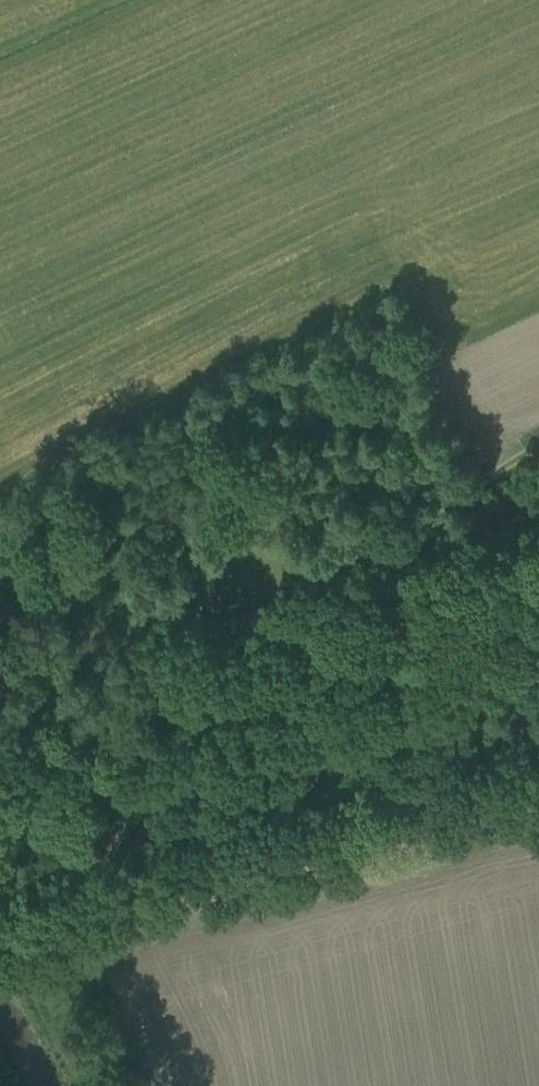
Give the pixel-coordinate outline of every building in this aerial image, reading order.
[(265,646),(289,635),(273,600),(248,612),(247,610),(218,625),(224,635),(251,621),(265,646)]
